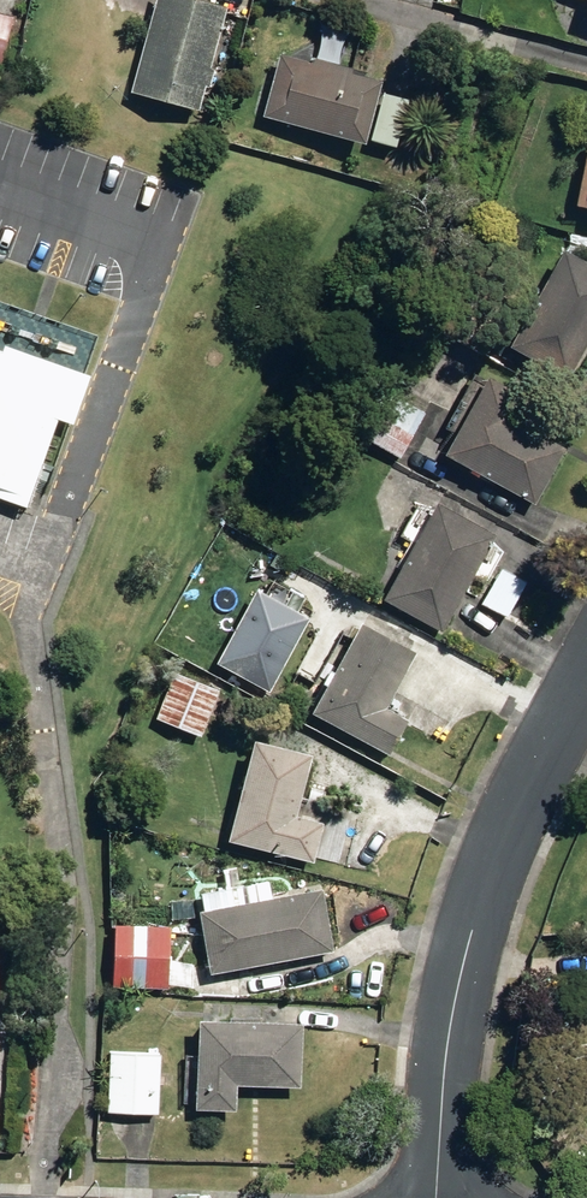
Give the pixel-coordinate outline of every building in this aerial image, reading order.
[(201,109),(207,86),(212,87),(216,71),(210,69),(227,6),(202,0),(160,0),(136,92),(201,109)] [(3,65),(14,18),(0,14),(0,64),(3,65)] [(264,116),(366,145),(383,84),(352,76),(355,70),(318,59),(315,65),(281,56),(264,116)] [(373,141),(397,147),(410,100),(385,93),(373,141)] [(570,381),(586,349),(586,265),(564,253),(513,350),(570,381)] [(29,508),(58,421),(73,426),(89,378),(85,377),(6,348),(4,354),(0,352),(0,498),(29,508)] [(447,455),(536,505),(566,452),(511,420),(524,398),(490,380),(447,455)] [(370,441),(401,459),(426,416),(394,399),(370,441)] [(386,602),(443,634),(496,537),(438,505),(436,511),(421,502),(401,538),(417,546),(386,602)] [(483,605),(509,619),(527,583),(501,570),(483,605)] [(259,617),(303,639),(326,595),(282,572),(259,617)] [(305,648),(327,660),(344,627),(322,616),(305,648)] [(313,716),(391,758),(410,723),(387,710),(417,655),(363,625),(313,716)] [(158,720),(202,736),(220,690),(175,674),(158,720)] [(394,753),(423,769),(452,718),(424,702),(394,753)] [(230,841),(316,864),(326,826),(297,818),(313,758),(256,743),(230,841)] [(199,914),(212,977),(334,953),(322,890),(199,914)] [(114,988),(169,988),(169,927),(115,926),(114,988)] [(197,1112),(237,1114),(238,1088),(301,1090),(304,1028),(201,1024),(197,1112)] [(110,1114),(161,1115),(161,1052),(110,1052),(110,1114)]
